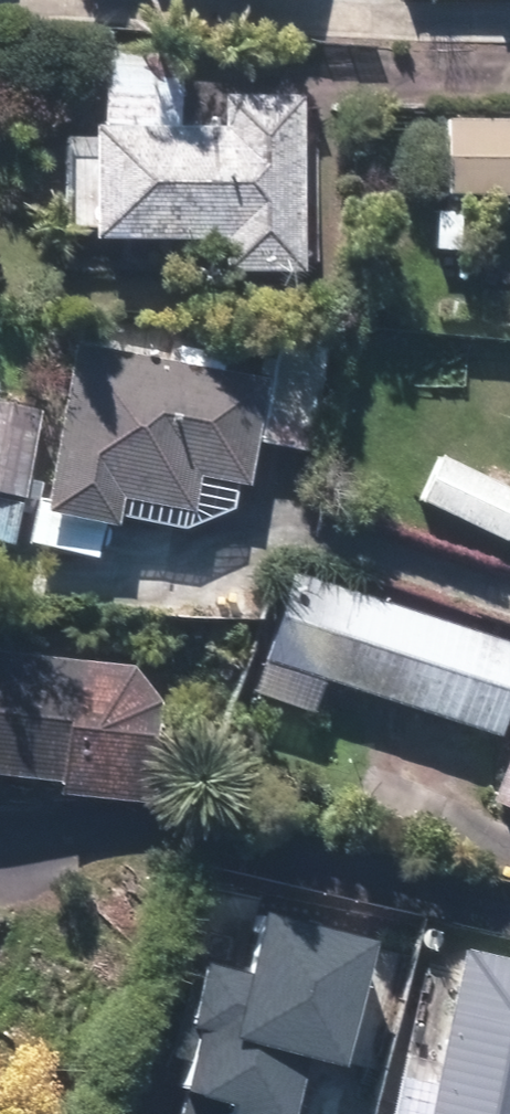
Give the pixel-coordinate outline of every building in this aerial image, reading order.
[(89,128),(88,238),(221,240),(221,267),(298,268),(300,100),(221,99),(221,130),(89,128)] [(509,197),(509,120),(444,119),(442,196),(509,197)] [(264,380),(74,345),(43,510),(111,523),(116,495),(188,508),(194,476),(245,486),(264,380)] [(36,413),(0,406),(0,489),(19,493),(36,413)] [(438,459),(419,504),(506,540),(509,530),(509,489),(438,459)] [(293,574),(254,689),(309,707),(320,673),(496,731),(509,689),(509,647),(293,574)] [(54,782),(53,790),(176,806),(192,677),(0,653),(0,775),(54,782)] [(384,942),(276,913),(258,981),(212,968),(197,1024),(206,1027),(182,1113),(297,1113),(313,1057),(350,1067),(384,942)] [(394,1076),(386,1113),(509,1113),(509,981),(456,971),(434,1084),(394,1076)]
